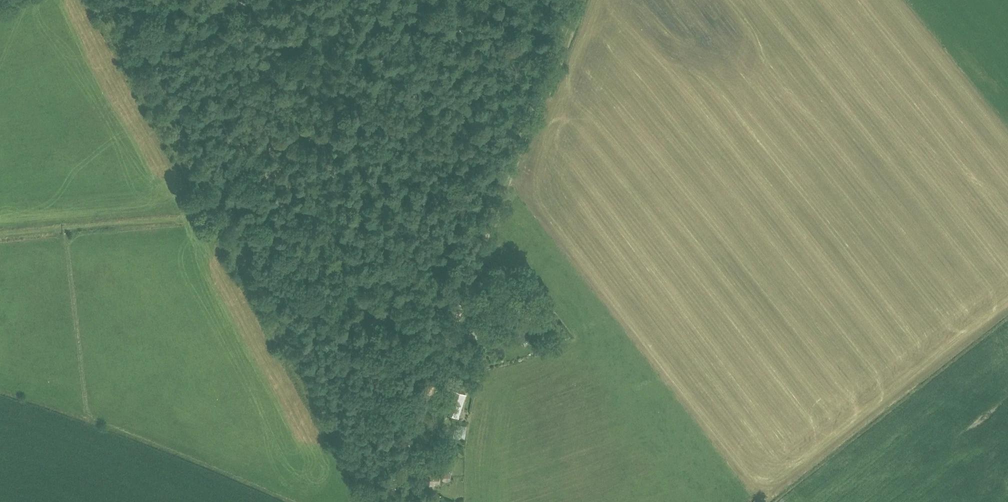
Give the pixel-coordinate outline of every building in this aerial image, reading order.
[(519,296),(511,300),(514,306),(521,303),(519,296)] [(543,307),(536,312),(543,321),(550,316),(543,307)] [(451,386),(454,378),(448,376),(445,384),(451,386)] [(461,379),(458,389),(449,412),(458,416),(467,393),(465,392),(466,391),(464,390),(466,387),(467,381),(461,379)] [(465,425),(455,424),(454,437),(464,437),(465,425)]
